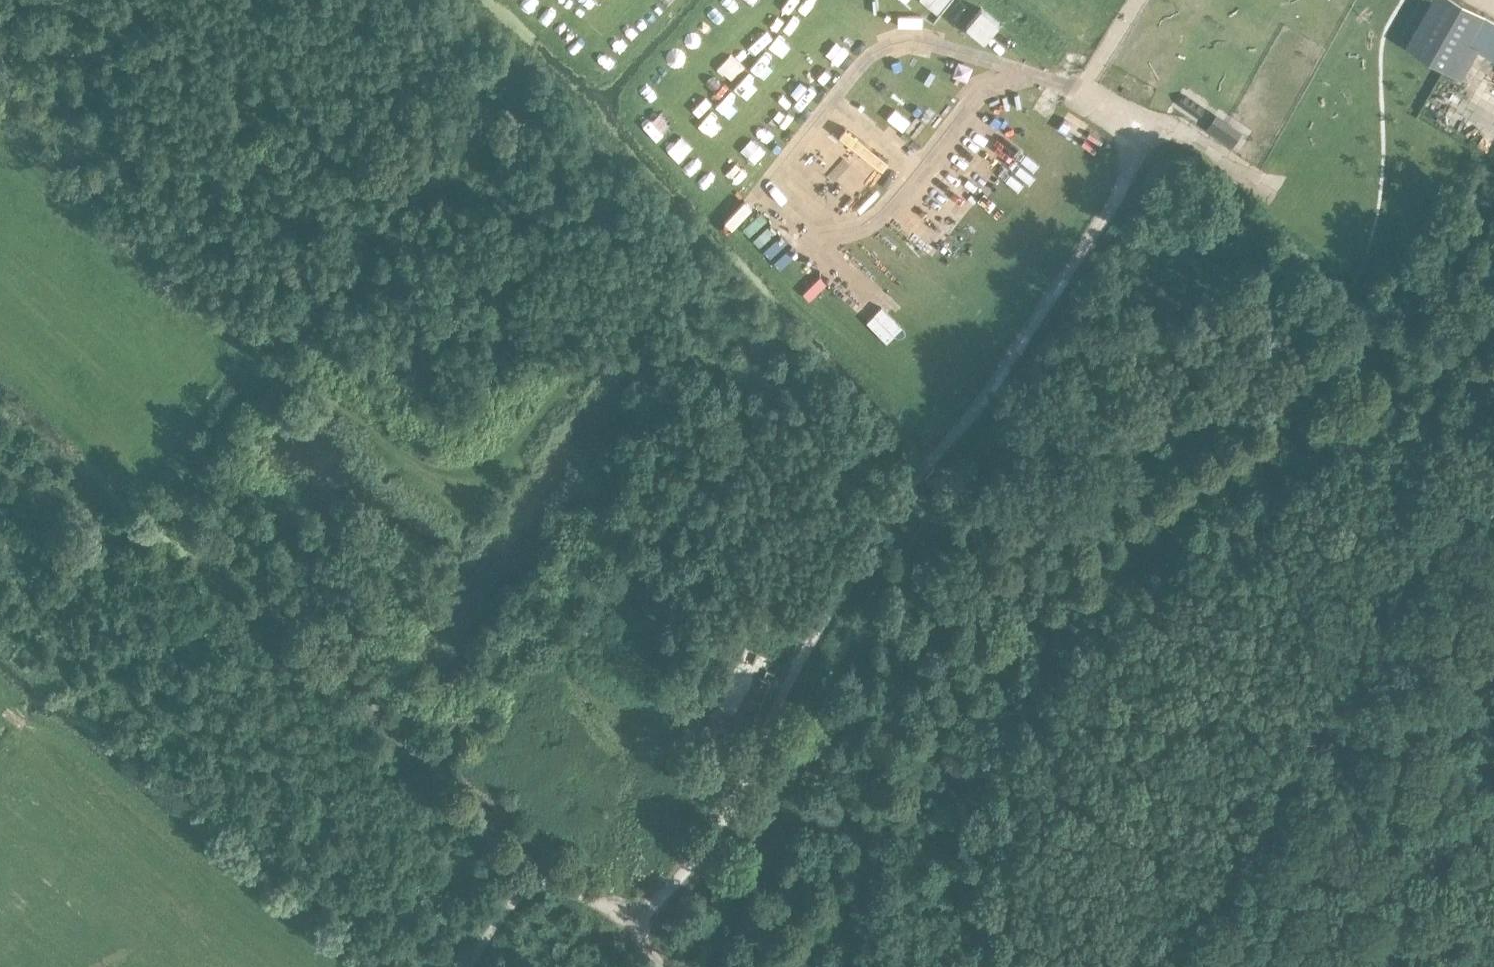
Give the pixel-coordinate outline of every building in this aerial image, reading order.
[(1473,45),(1480,34),(1493,42),(1493,8),(1480,0),(1426,0),(1406,35),(1460,67),(1473,45)] [(1184,92),(1176,103),(1198,118),(1205,107),(1184,92)] [(1216,112),(1205,129),(1231,146),(1242,130),(1216,112)]
